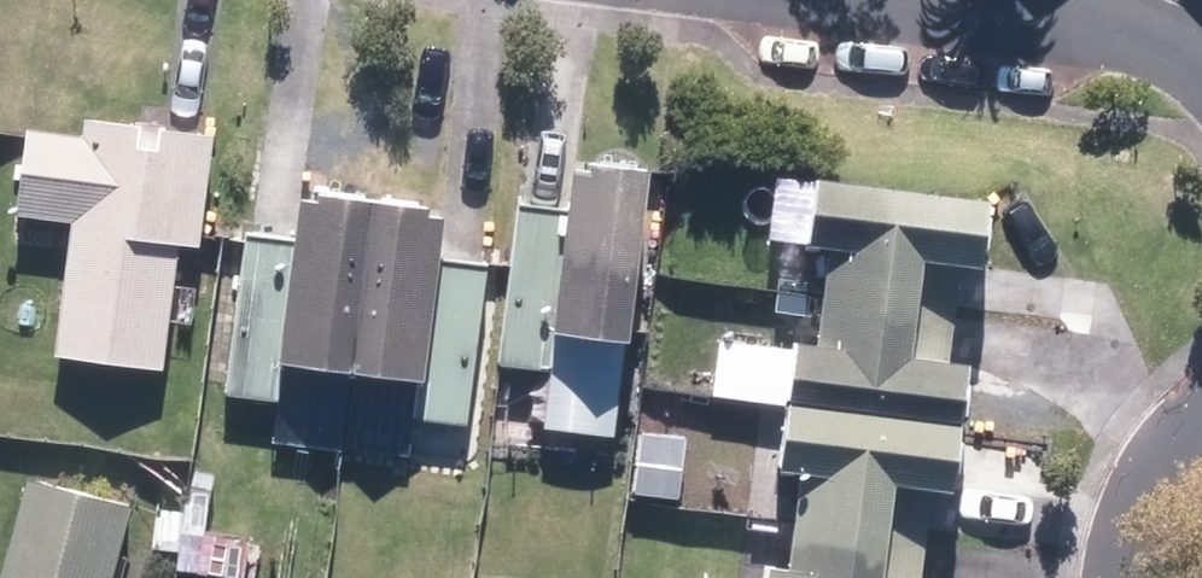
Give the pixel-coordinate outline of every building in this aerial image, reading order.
[(74,139),(16,136),(12,233),(49,234),(44,367),(164,372),(169,256),(205,258),(210,127),(75,121),(74,139)] [(504,209),(488,375),(548,381),(551,344),(615,350),(632,179),(558,172),(554,214),(504,209)] [(969,208),(767,186),(759,258),(809,264),(800,346),(710,336),(702,403),(762,410),(744,577),(927,577),(969,208)] [(413,389),(421,273),(424,217),(283,209),(280,250),(272,372),(278,373),(278,380),(413,389)] [(272,372),(280,250),(232,247),(222,401),(270,404),(272,372)] [(421,273),(413,389),(411,428),(456,431),(466,276),(421,273)] [(9,489),(0,524),(0,577),(102,577),(117,516),(9,489)]
